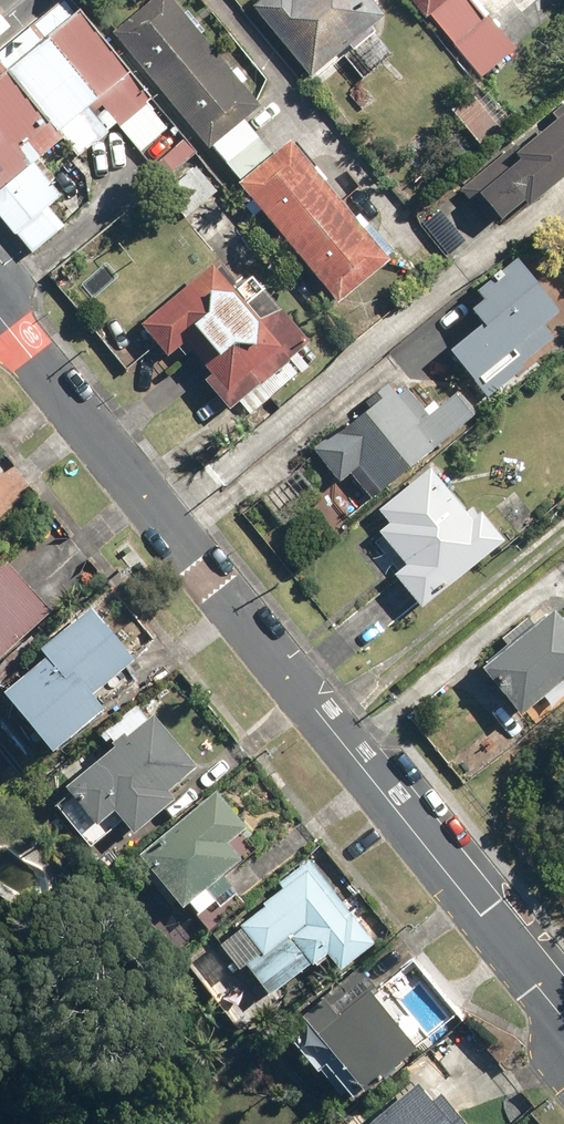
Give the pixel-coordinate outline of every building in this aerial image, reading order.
[(116,35),(211,147),(260,105),(171,0),(158,0),(116,35)] [(364,78),(393,52),(370,27),(391,9),(383,0),(264,0),(251,12),(314,80),(341,54),(364,78)] [(430,16),(482,80),(516,53),(474,0),(411,0),(426,19),(430,16)] [(32,253),(59,231),(41,211),(61,197),(31,163),(66,135),(78,150),(98,136),(93,130),(101,125),(106,132),(109,130),(117,124),(141,152),(168,128),(147,103),(152,99),(79,13),(0,75),(0,214),(32,253)] [(475,94),(453,113),(485,149),(507,130),(475,94)] [(496,173),(501,178),(480,196),(502,220),(524,200),(531,208),(563,179),(563,112),(496,173)] [(239,185),(341,306),(393,262),(290,141),(271,157),(243,124),(215,148),(243,182),(239,185)] [(196,154),(185,140),(154,165),(166,179),(196,154)] [(218,192),(196,166),(164,192),(186,219),(218,192)] [(562,311),(518,258),(477,292),(484,301),(472,311),(484,325),(452,352),(488,396),(557,339),(545,325),(562,311)] [(263,313),(214,261),(143,327),(171,357),(184,344),(200,362),(210,373),(203,380),(235,414),(314,341),(277,300),(263,313)] [(372,503),(477,414),(461,394),(443,409),(435,399),(422,410),(397,380),(309,453),(339,488),(351,478),(372,503)] [(474,515),(430,468),(381,513),(392,524),(380,535),(406,564),(393,576),(424,610),(506,535),(481,509),(474,515)] [(5,563),(0,568),(0,663),(52,615),(5,563)] [(44,657),(2,693),(54,753),(106,709),(95,695),(138,659),(92,605),(39,650),(44,657)] [(563,683),(563,614),(560,618),(554,610),(536,624),(527,614),(499,636),(506,645),(479,667),(521,718),(563,683)] [(111,750),(66,784),(98,826),(116,813),(133,836),(180,800),(171,789),(199,768),(157,713),(147,720),(137,706),(99,735),(111,750)] [(250,830),(215,789),(138,855),(185,910),(190,905),(199,916),(235,885),(226,874),(239,863),(227,849),(250,830)] [(377,944),(310,861),(277,887),(282,893),(217,945),(238,972),(244,967),(271,1000),(326,955),(341,973),(377,944)] [(376,967),(306,1025),(306,1045),(326,1045),(366,1093),(434,1037),(376,967)] [(445,1093),(456,1084),(434,1057),(416,1072),(422,1079),(368,1123),(471,1123),(445,1093)]
